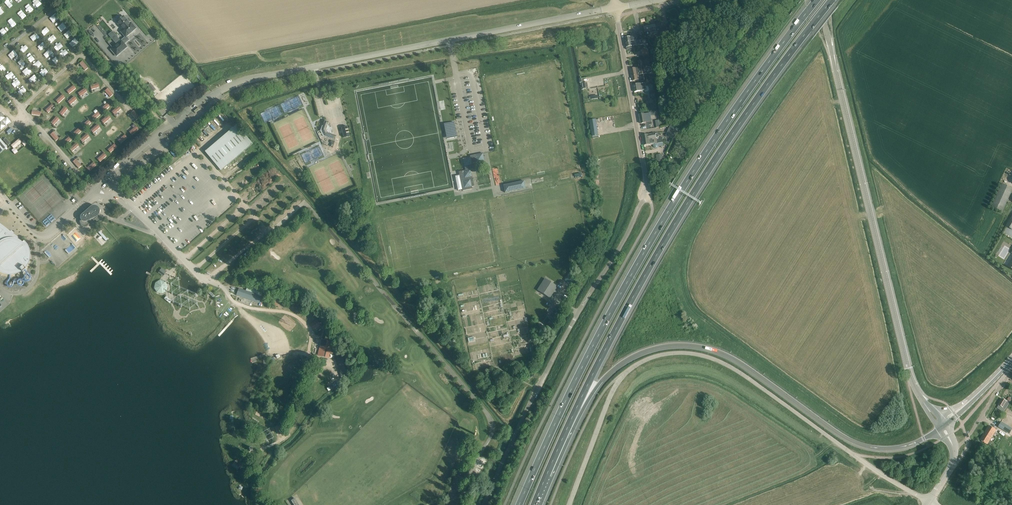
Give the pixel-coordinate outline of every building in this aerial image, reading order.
[(125,29),(121,32),(126,37),(136,28),(131,23),(130,24),(124,16),(122,18),(121,17),(118,19),(118,20),(117,22),(121,26),(122,25),(125,29)] [(644,27),(645,32),(646,36),(657,33),(655,25),(644,27)] [(112,31),(108,35),(113,39),(117,36),(116,35),(112,31)] [(625,38),(626,43),(643,40),(641,32),(637,32),(638,36),(631,37),(625,38)] [(643,40),(626,43),(627,47),(627,49),(630,49),(629,47),(632,46),(633,46),(634,46),(644,44),(643,40)] [(122,41),(111,50),(117,56),(127,47),(122,41)] [(632,76),(643,74),(645,74),(643,60),(638,61),(639,68),(631,69),(632,76)] [(80,64),(77,66),(83,72),(89,68),(83,61),(80,64)] [(195,72),(193,73),(201,82),(203,80),(195,72)] [(83,74),(76,80),(81,85),(87,80),(84,77),(83,74)] [(65,88),(70,94),(76,89),(74,85),(72,83),(65,88)] [(99,83),(91,86),(93,92),(101,90),(99,83)] [(156,89),(151,83),(148,86),(153,92),(156,89)] [(633,85),(635,92),(640,91),(645,90),(645,92),(649,91),(649,90),(649,87),(647,86),(646,86),(645,83),(639,84),(638,84),(633,85)] [(103,93),(108,99),(114,94),(108,88),(103,93)] [(85,89),(79,93),(82,99),(89,94),(85,89)] [(54,98),(59,103),(65,98),(62,94),(61,92),(54,98)] [(75,97),(69,102),(73,107),(79,102),(75,97)] [(100,106),(105,111),(111,106),(107,101),(100,106)] [(44,108),(49,113),(55,107),(50,102),(44,108)] [(119,106),(112,112),(117,117),(123,111),(121,109),(119,106)] [(65,107),(60,113),(65,118),(70,111),(65,107)] [(40,116),(41,109),(33,108),(32,111),(32,115),(40,116)] [(90,114),(95,120),(101,115),(98,111),(97,109),(90,114)] [(639,115),(641,123),(646,123),(646,122),(652,121),(651,115),(658,114),(658,109),(649,111),(649,113),(644,114),(639,115)] [(134,111),(129,115),(134,122),(140,117),(134,111)] [(1,131),(12,122),(7,117),(6,118),(1,113),(0,114),(0,129),(1,131)] [(108,115),(102,121),(106,126),(113,121),(108,115)] [(57,117),(51,123),(57,127),(62,121),(57,117)] [(81,123),(85,128),(91,123),(89,120),(87,118),(81,123)] [(596,119),(591,120),(590,120),(592,136),(598,135),(596,119)] [(454,122),(447,124),(450,138),(457,137),(454,122)] [(324,136),(335,140),(337,136),(333,135),(328,124),(324,123),(321,130),(324,136)] [(132,135),(139,129),(134,124),(128,130),(132,135)] [(98,125),(91,130),(96,135),(102,130),(100,127),(98,125)] [(71,132),(75,137),(81,132),(79,128),(77,126),(71,132)] [(347,126),(341,128),(342,128),(343,132),(344,137),(345,137),(350,136),(347,126)] [(239,128),(208,154),(208,155),(221,170),(252,144),(239,128)] [(669,137),(673,138),(676,130),(670,128),(668,132),(669,137)] [(51,135),(56,141),(61,136),(56,130),(51,135)] [(117,138),(121,143),(128,138),(123,133),(117,138)] [(87,134),(81,139),(85,145),(91,139),(87,134)] [(61,140),(66,145),(72,140),(69,137),(67,135),(61,140)] [(643,140),(644,145),(653,144),(654,147),(655,148),(657,148),(658,148),(658,147),(658,146),(658,143),(663,142),(662,137),(656,138),(643,140)] [(19,139),(11,145),(14,148),(12,150),(15,154),(18,152),(15,148),(21,142),(25,146),(27,144),(24,140),(22,142),(19,139)] [(106,147),(111,153),(117,147),(113,142),(106,147)] [(76,143),(70,149),(74,154),(81,148),(76,143)] [(96,157),(100,162),(107,156),(102,151),(96,157)] [(470,157),(466,158),(463,159),(465,170),(459,172),(463,191),(472,189),(471,182),(473,181),(471,169),(473,169),(472,163),(485,161),(483,153),(470,156),(470,157)] [(73,162),(79,168),(84,164),(79,157),(73,162)] [(85,166),(90,171),(96,165),(92,160),(85,166)] [(505,193),(523,189),(526,188),(524,181),(504,185),(505,193)] [(1002,212),(1011,191),(1011,188),(1002,184),(992,207),(1002,212)] [(87,227),(88,226),(98,217),(97,216),(98,215),(98,214),(99,213),(99,212),(98,210),(100,209),(99,210),(96,207),(96,206),(95,208),(94,207),(93,207),(92,208),(91,208),(83,215),(84,215),(84,214),(85,215),(81,218),(80,220),(80,222),(80,224),(81,225),(83,227),(85,227),(87,227)] [(0,271),(4,273),(8,274),(12,275),(16,274),(19,273),(22,271),(23,273),(27,270),(25,268),(26,267),(26,266),(27,266),(28,262),(29,258),(29,254),(29,250),(27,247),(24,243),(23,245),(20,243),(17,241),(18,238),(13,235),(15,233),(11,230),(10,232),(0,224),(0,271)] [(162,268),(158,273),(163,276),(167,271),(162,268)] [(570,272),(565,281),(572,285),(577,276),(570,272)] [(545,279),(538,290),(549,298),(557,286),(545,279)] [(155,283),(154,288),(157,293),(162,294),(167,291),(168,286),(165,281),(160,280),(155,283)] [(263,290),(248,285),(246,291),(239,289),(237,294),(259,302),(263,290)] [(206,288),(205,289),(206,290),(213,297),(215,296),(207,287),(206,288)] [(315,322),(310,324),(313,329),(321,325),(318,320),(317,321),(315,322)] [(324,356),(328,357),(332,342),(327,341),(324,356)] [(347,372),(343,356),(337,358),(340,374),(347,372)] [(998,404),(1003,407),(1005,408),(1009,403),(1006,401),(1002,398),(998,404)] [(1007,432),(1010,427),(1001,422),(998,427),(1007,432)] [(987,445),(989,445),(990,445),(992,443),(991,442),(990,441),(997,430),(993,428),(989,425),(980,440),(984,443),(987,445)] [(236,461),(232,466),(238,470),(241,466),(242,465),(241,464),(236,461)]
